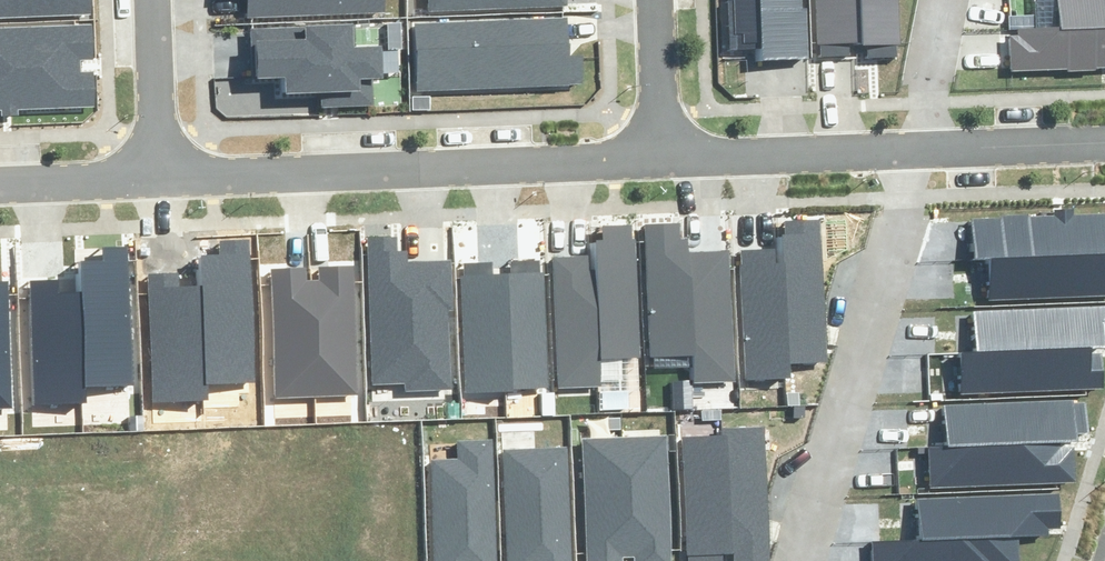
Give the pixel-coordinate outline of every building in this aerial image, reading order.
[(92,16),(91,0),(0,0),(0,19),(92,16)] [(246,14),(382,8),(382,0),(246,0),(246,14)] [(731,33),(738,33),(738,40),(754,39),(755,60),(807,57),(805,0),(729,0),(731,33)] [(815,58),(855,56),(855,45),(853,0),(813,0),(815,58)] [(855,45),(896,44),(895,0),(853,0),(855,45)] [(1055,24),(1104,22),(1104,0),(1054,0),(1055,24)] [(404,17),(408,82),(557,74),(553,9),(404,17)] [(247,25),(249,78),(278,77),(278,92),(357,90),(357,76),(374,75),(373,46),(353,46),(352,22),(247,25)] [(1104,63),(1104,22),(1055,24),(1011,25),(1011,35),(1004,36),(1005,67),(1104,63)] [(95,26),(0,28),(0,69),(85,68),(85,63),(96,62),(95,26)] [(97,107),(96,71),(85,71),(85,68),(0,69),(0,110),(97,107)] [(972,255),(987,254),(1104,251),(1104,211),(971,215),(972,255)] [(776,230),(776,246),(782,358),(822,356),(815,216),(782,217),(783,230),(776,230)] [(647,350),(689,349),(685,249),(684,234),(678,235),(678,220),(644,221),(647,350)] [(591,239),(592,251),(596,355),(635,354),(631,222),(601,223),(602,238),(591,239)] [(366,233),(372,378),(403,377),(403,388),(445,386),(441,303),(451,303),(449,260),(406,261),(405,248),(394,249),(393,232),(366,233)] [(203,254),(204,288),(207,380),(255,378),(250,241),(225,242),(226,253),(203,254)] [(734,248),(740,378),(783,376),(782,358),(776,246),(734,248)] [(81,260),(83,294),(86,386),(134,384),(128,248),(104,249),(104,259),(81,260)] [(690,378),(731,377),(726,248),(685,249),(689,349),(690,378)] [(551,253),(557,384),(597,382),(596,355),(592,251),(551,253)] [(987,254),(989,294),(1104,290),(1104,251),(987,254)] [(510,268),(501,268),(504,386),(543,385),(538,255),(510,256),(510,268)] [(459,260),(463,387),(504,386),(501,268),(489,269),(489,259),(459,260)] [(359,395),(352,271),(316,273),(317,284),(313,285),(318,396),(359,395)] [(150,273),(154,397),(208,395),(207,380),(204,288),(182,289),(182,272),(150,273)] [(307,274),(271,275),(277,398),(318,396),(313,285),(308,285),(307,274)] [(28,279),(33,404),(87,402),(86,386),(83,294),(61,295),(60,278),(28,279)] [(6,282),(0,282),(0,406),(14,405),(6,282)] [(973,353),(1074,348),(1102,346),(1101,334),(1104,334),(1104,301),(971,308),(973,353)] [(1074,348),(973,353),(959,353),(961,389),(1103,381),(1102,346),(1074,348)] [(939,399),(940,441),(1064,436),(1077,436),(1075,394),(939,399)] [(728,560),(766,560),(759,422),(721,424),(721,431),(728,560)] [(684,560),(728,560),(721,431),(677,433),(684,560)] [(624,552),(632,552),(633,560),(662,560),(658,436),(620,437),(624,552)] [(925,442),(927,484),(1066,477),(1064,436),(940,441),(925,442)] [(432,560),(494,560),(490,437),(453,438),(453,454),(429,455),(432,560)] [(588,560),(621,560),(621,552),(624,552),(620,437),(583,438),(588,560)] [(502,443),(505,560),(570,560),(567,441),(502,443)] [(915,494),(918,538),(1018,532),(1046,531),(1046,521),(1063,520),(1061,486),(915,494)] [(866,560),(1019,560),(1018,532),(918,538),(865,540),(866,560)]
